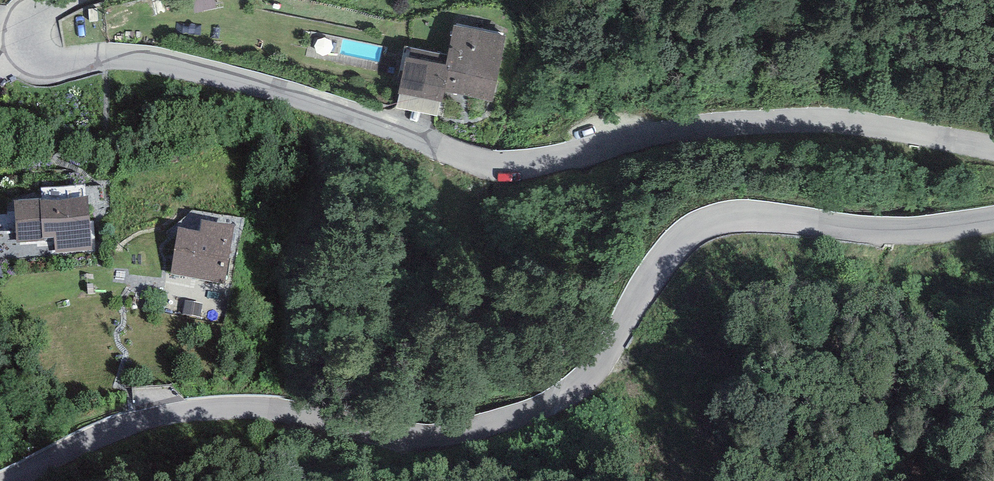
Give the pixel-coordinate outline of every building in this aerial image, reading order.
[(505,34),(455,24),(447,63),(405,55),(398,93),(444,102),(446,89),(492,98),(505,34)] [(88,195),(13,200),(16,243),(43,241),(42,238),(54,237),(55,252),(91,250),(88,195)] [(199,230),(178,227),(170,274),(224,283),(234,225),(201,219),(199,230)]
